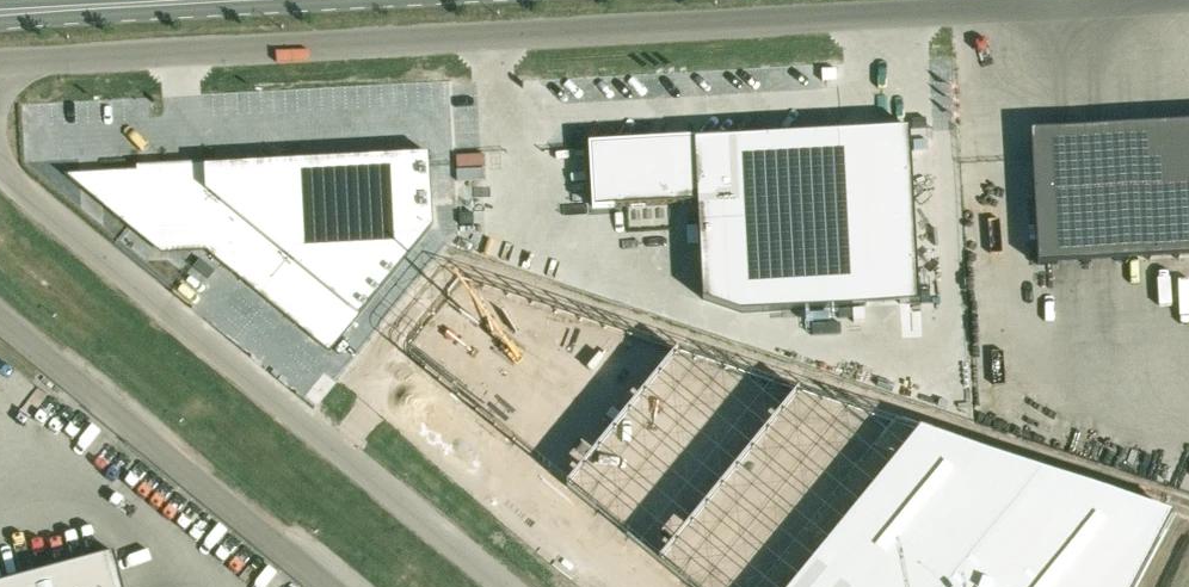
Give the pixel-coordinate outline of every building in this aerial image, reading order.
[(1030,130),(1038,266),(1188,258),(1188,122),(1030,130)] [(620,132),(620,216),(715,216),(715,132),(620,132)] [(135,171),(63,175),(162,256),(207,253),(330,355),(434,230),(429,155),(255,165),(255,160),(135,166),(135,171)] [(404,350),(404,353),(405,355),(690,586),(1133,586),(1170,515),(460,278),(406,341),(404,344),(404,347),(404,350)] [(115,553),(0,583),(0,586),(124,586),(115,553)]
